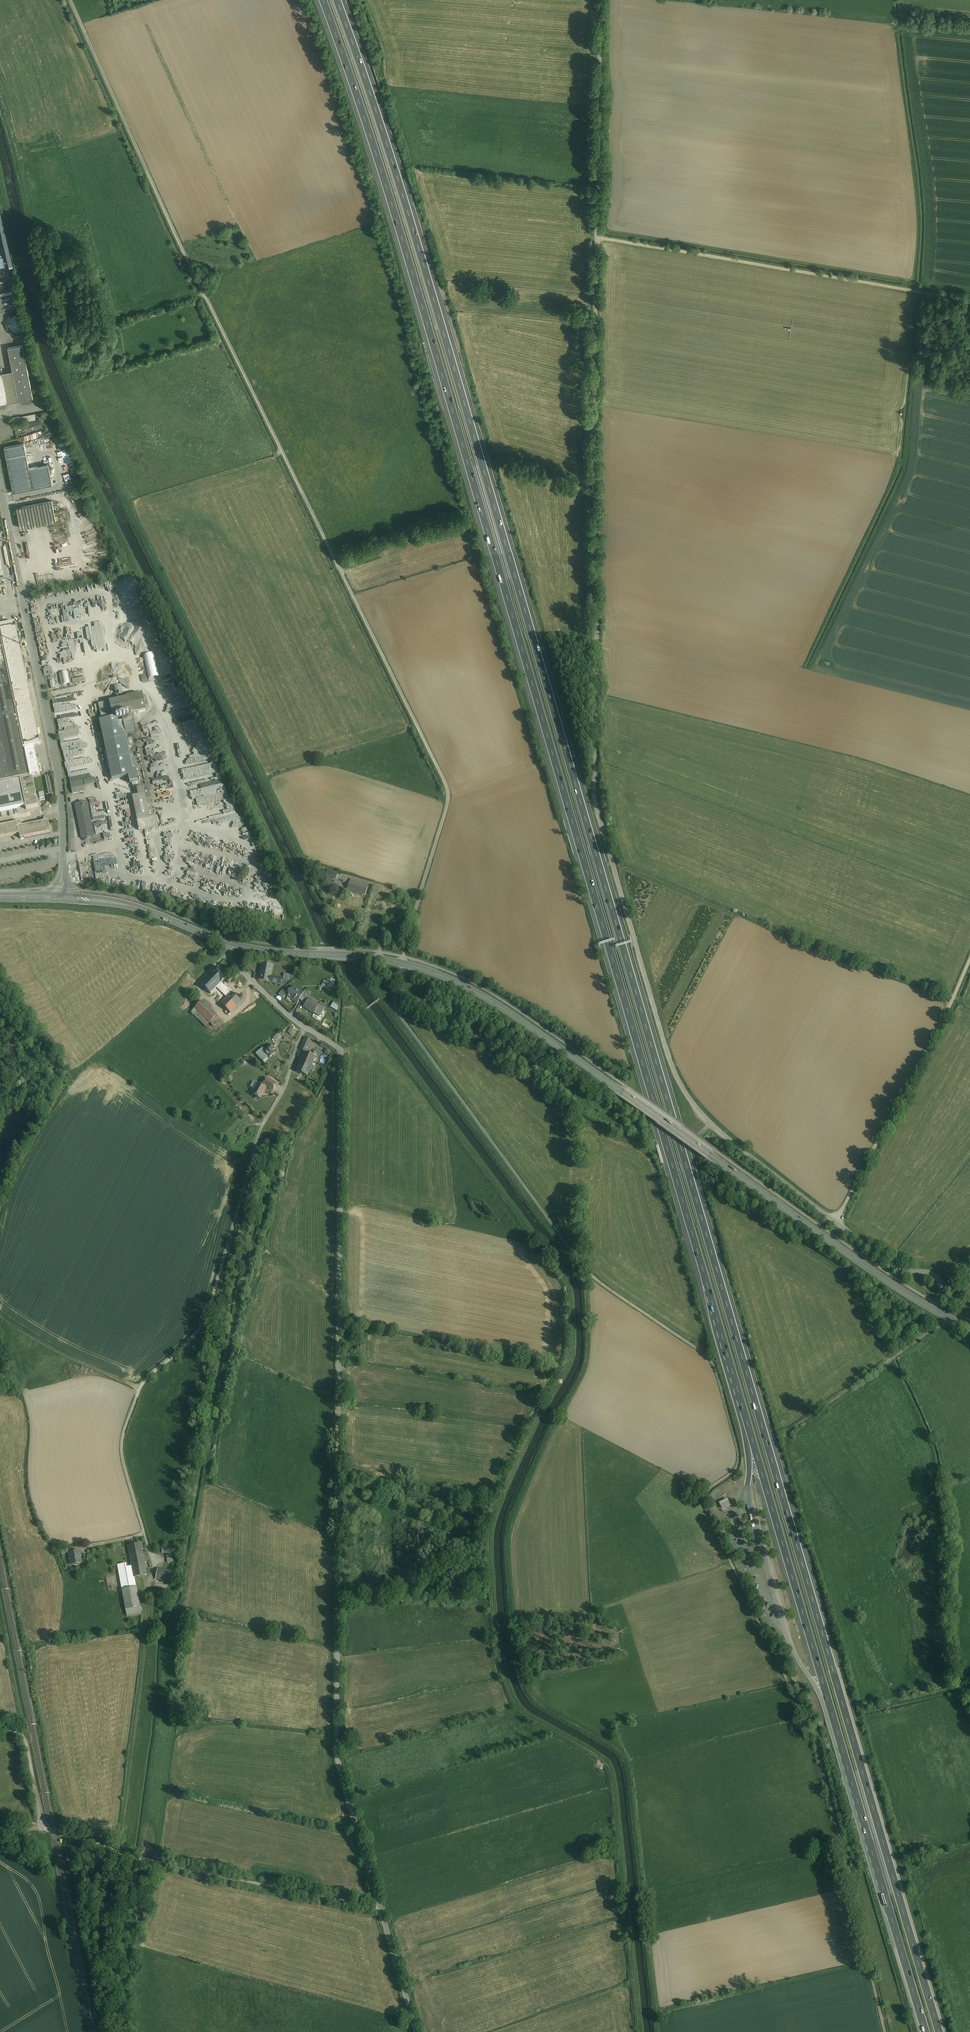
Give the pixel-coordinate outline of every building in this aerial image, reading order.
[(10,267),(14,266),(0,207),(0,222),(10,267)] [(25,327),(25,324),(25,321),(23,318),(20,316),(17,315),(14,316),(11,318),(9,321),(9,324),(9,327),(11,330),(14,332),(17,332),(20,332),(23,330),(25,327)] [(25,333),(20,334),(20,335),(16,336),(17,341),(26,340),(25,333)] [(23,345),(8,348),(12,371),(3,373),(8,403),(33,398),(23,345)] [(8,403),(3,373),(2,368),(0,369),(0,404),(8,403)] [(35,414),(20,417),(21,422),(36,420),(35,414)] [(39,419),(24,424),(26,432),(42,427),(39,419)] [(24,444),(4,448),(13,492),(33,488),(29,468),(24,444)] [(49,464),(29,468),(33,488),(52,484),(49,464)] [(16,508),(20,528),(56,521),(52,501),(16,508)] [(365,549),(357,552),(358,558),(367,555),(365,550),(365,549)] [(346,558),(341,560),(346,569),(350,566),(346,558)] [(15,622),(0,625),(0,635),(23,748),(25,748),(35,746),(40,745),(32,706),(25,708),(23,697),(22,693),(29,691),(15,622)] [(0,635),(0,811),(26,806),(26,809),(39,807),(33,778),(29,778),(28,773),(0,635)] [(62,685),(87,682),(86,672),(78,673),(79,679),(73,679),(72,671),(60,672),(62,685)] [(173,673),(166,674),(168,683),(166,683),(167,689),(177,686),(173,673)] [(117,700),(98,704),(102,720),(128,715),(131,714),(128,698),(120,700),(116,681),(117,679),(116,678),(114,678),(113,678),(112,680),(113,681),(114,681),(117,700)] [(143,694),(127,697),(128,698),(131,714),(146,711),(143,694)] [(30,696),(23,697),(25,708),(32,706),(30,696)] [(129,719),(128,715),(122,716),(126,734),(135,732),(132,718),(129,719)] [(102,720),(100,720),(105,744),(127,740),(126,734),(122,716),(102,720)] [(127,740),(105,744),(112,779),(129,776),(134,775),(133,769),(127,740)] [(35,746),(25,748),(24,748),(29,772),(28,773),(29,778),(31,778),(41,776),(35,746)] [(134,775),(129,776),(130,783),(138,782),(135,768),(133,769),(134,775)] [(52,774),(46,776),(50,794),(56,793),(52,774)] [(83,781),(71,783),(73,793),(85,791),(83,781)] [(144,787),(137,788),(138,795),(132,797),(134,805),(133,806),(134,812),(135,812),(137,822),(150,819),(150,817),(144,787)] [(87,802),(75,804),(82,838),(94,836),(87,802)] [(150,819),(137,822),(139,830),(158,827),(156,816),(150,817),(150,819)] [(22,826),(21,822),(0,826),(0,838),(20,834),(20,838),(51,832),(49,821),(22,826)] [(337,873),(328,870),(325,879),(331,880),(332,877),(335,879),(337,873)] [(362,887),(355,885),(356,881),(350,879),(347,888),(365,895),(368,886),(363,884),(362,887)] [(272,966),(261,964),(258,980),(269,982),(271,976),(272,966)] [(229,978),(219,969),(212,976),(222,985),(223,984),(229,978)] [(222,985),(212,976),(202,986),(211,996),(217,990),(222,985)] [(281,978),(271,976),(269,982),(280,984),(281,978)] [(322,985),(333,988),(335,980),(327,978),(327,981),(323,980),(322,985)] [(233,994),(223,984),(222,985),(217,990),(227,1000),(233,994)] [(303,993),(293,987),(288,996),(292,999),(292,1000),(297,1003),(300,998),(303,993)] [(283,990),(278,995),(283,999),(287,994),(283,990)] [(227,1000),(223,1004),(230,1011),(232,1014),(243,1003),(233,994),(227,1000)] [(191,1012),(205,1028),(211,1023),(214,1026),(221,1019),(203,999),(191,1012)] [(306,1005),(305,1006),(311,1009),(310,1010),(314,1012),(318,1005),(309,1000),(306,1005)] [(318,1005),(314,1012),(320,1016),(326,1006),(320,1002),(318,1005)] [(287,1031),(292,1036),(296,1032),(291,1027),(287,1031)] [(272,1037),(275,1042),(283,1036),(280,1032),(272,1037)] [(304,1037),(299,1050),(309,1054),(310,1051),(306,1049),(308,1043),(315,1045),(317,1041),(304,1037)] [(265,1053),(273,1047),(270,1043),(262,1049),(261,1048),(255,1053),(262,1062),(268,1057),(265,1053)] [(318,1052),(329,1056),(332,1049),(321,1044),(318,1052)] [(273,1047),(265,1053),(268,1057),(270,1059),(276,1055),(274,1052),(276,1051),(273,1047)] [(315,1059),(304,1054),(299,1065),(311,1070),(315,1059)] [(311,1070),(299,1065),(296,1072),(307,1078),(311,1070)] [(277,1083),(266,1078),(262,1086),(265,1087),(266,1086),(274,1090),(277,1083)] [(262,1086),(258,1084),(253,1095),(261,1099),(267,1088),(265,1087),(262,1086)] [(728,1499),(720,1503),(723,1511),(728,1508),(732,1507),(728,1499)] [(142,1548),(129,1550),(131,1564),(134,1576),(147,1574),(142,1548)] [(72,1551),(68,1552),(71,1565),(81,1562),(78,1550),(72,1551)] [(125,1562),(116,1564),(121,1588),(135,1585),(134,1576),(131,1564),(126,1565),(125,1562)] [(171,1570),(157,1568),(155,1577),(169,1579),(171,1570)] [(169,1581),(155,1578),(153,1590),(157,1591),(167,1592),(169,1581)] [(135,1585),(121,1588),(125,1609),(139,1606),(136,1585),(135,1585)] [(139,1606),(125,1609),(126,1615),(141,1612),(139,1606)]
